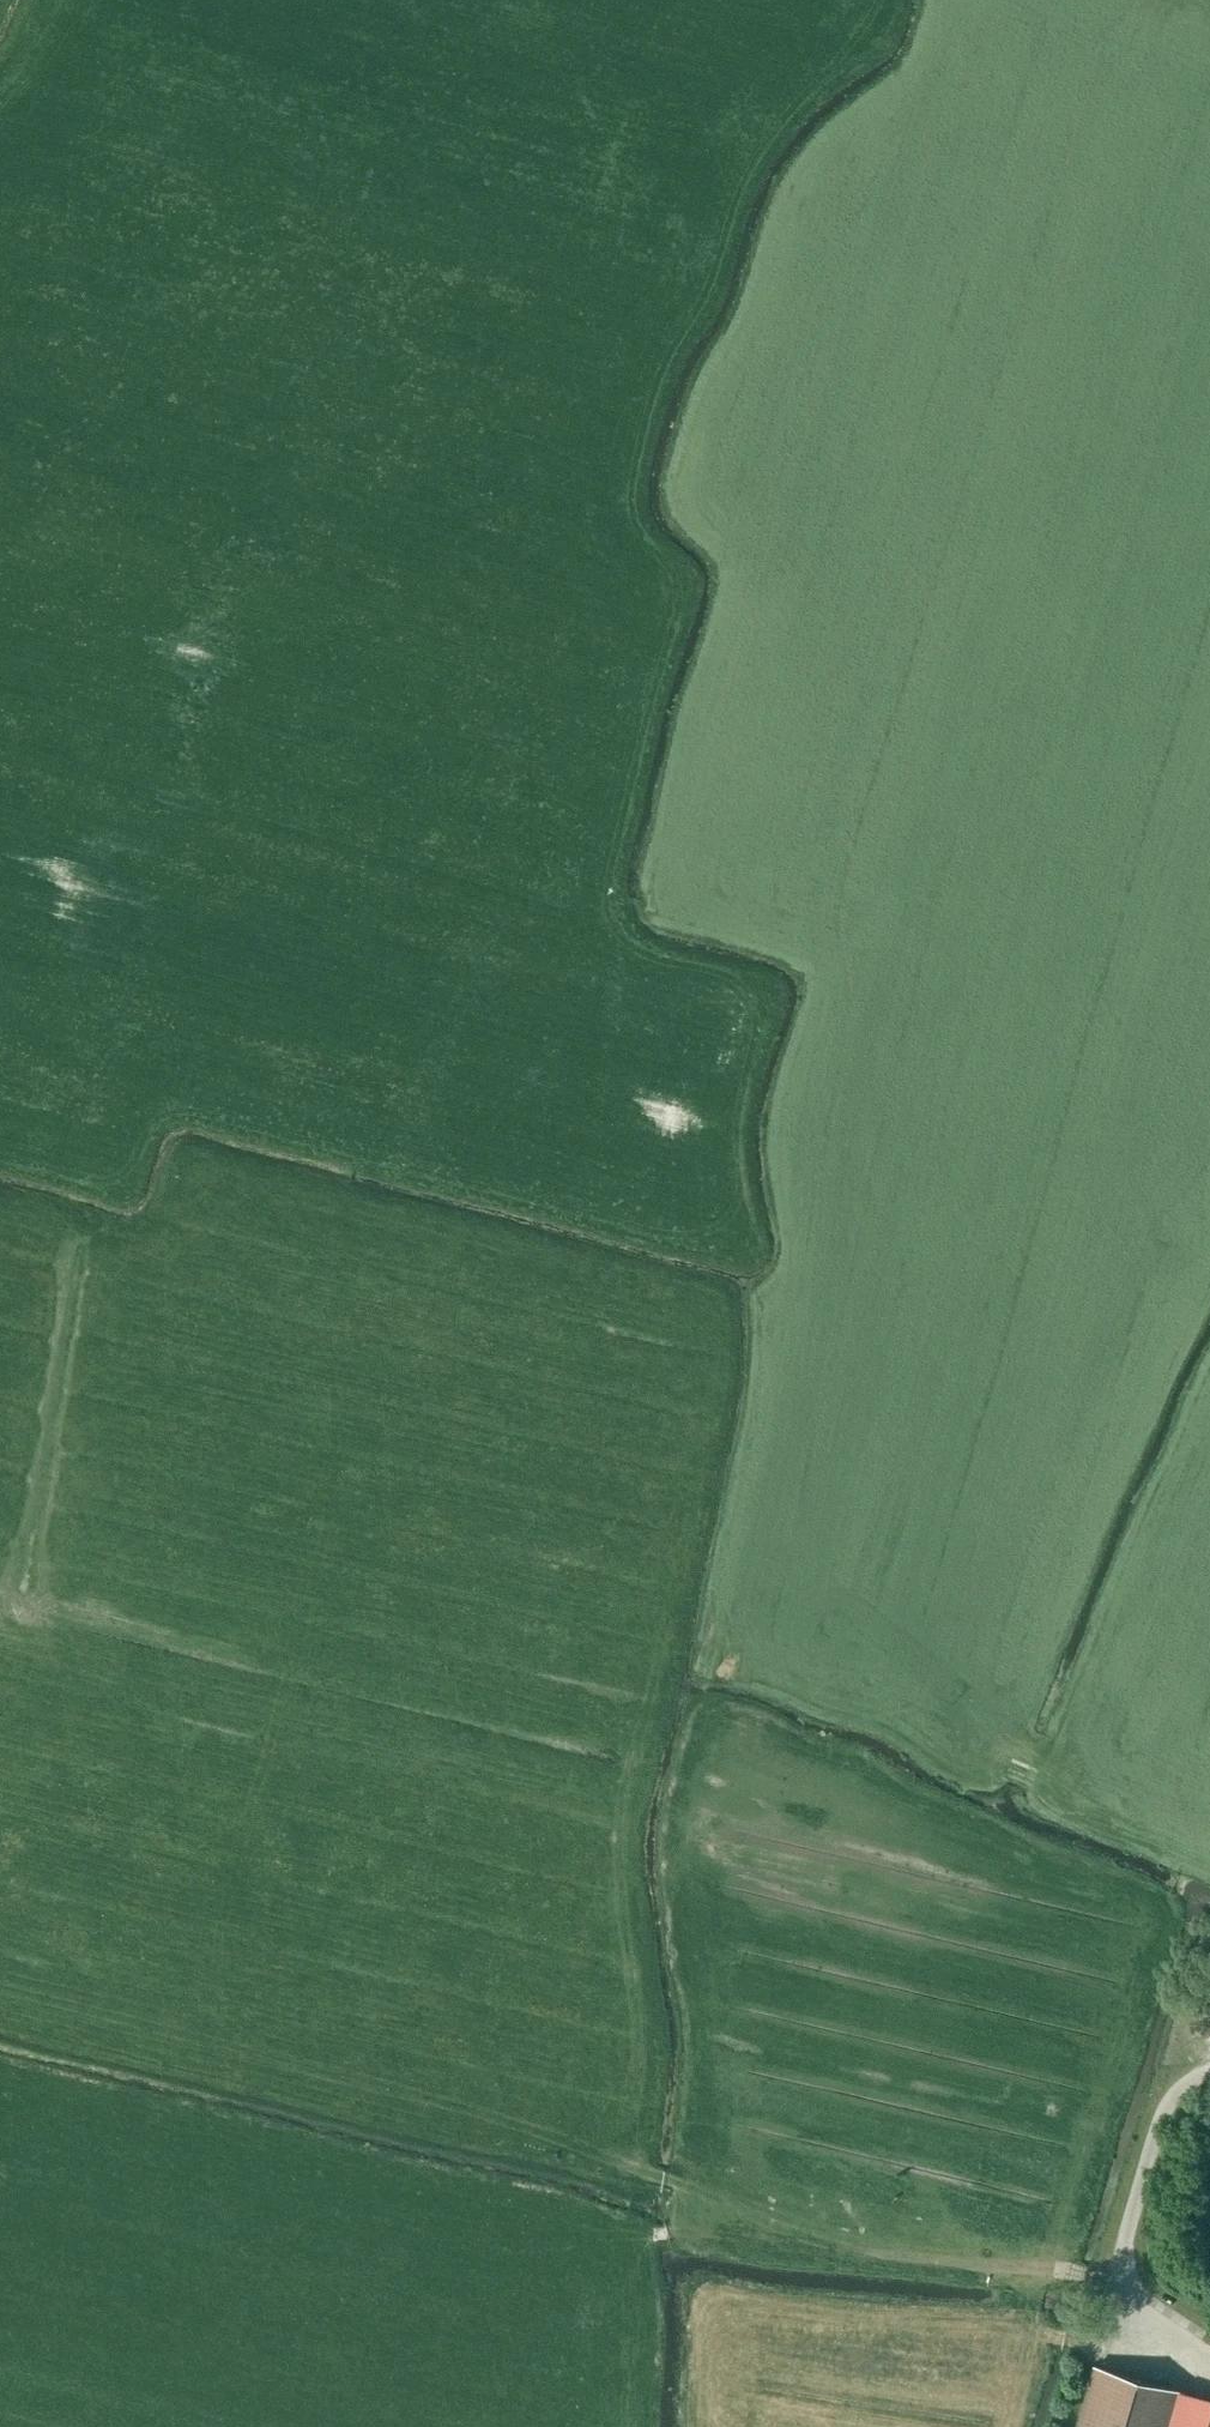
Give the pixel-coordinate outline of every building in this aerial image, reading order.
[(1077,2426),(1172,2426),(1183,2390),(1095,2365),(1077,2426)]
